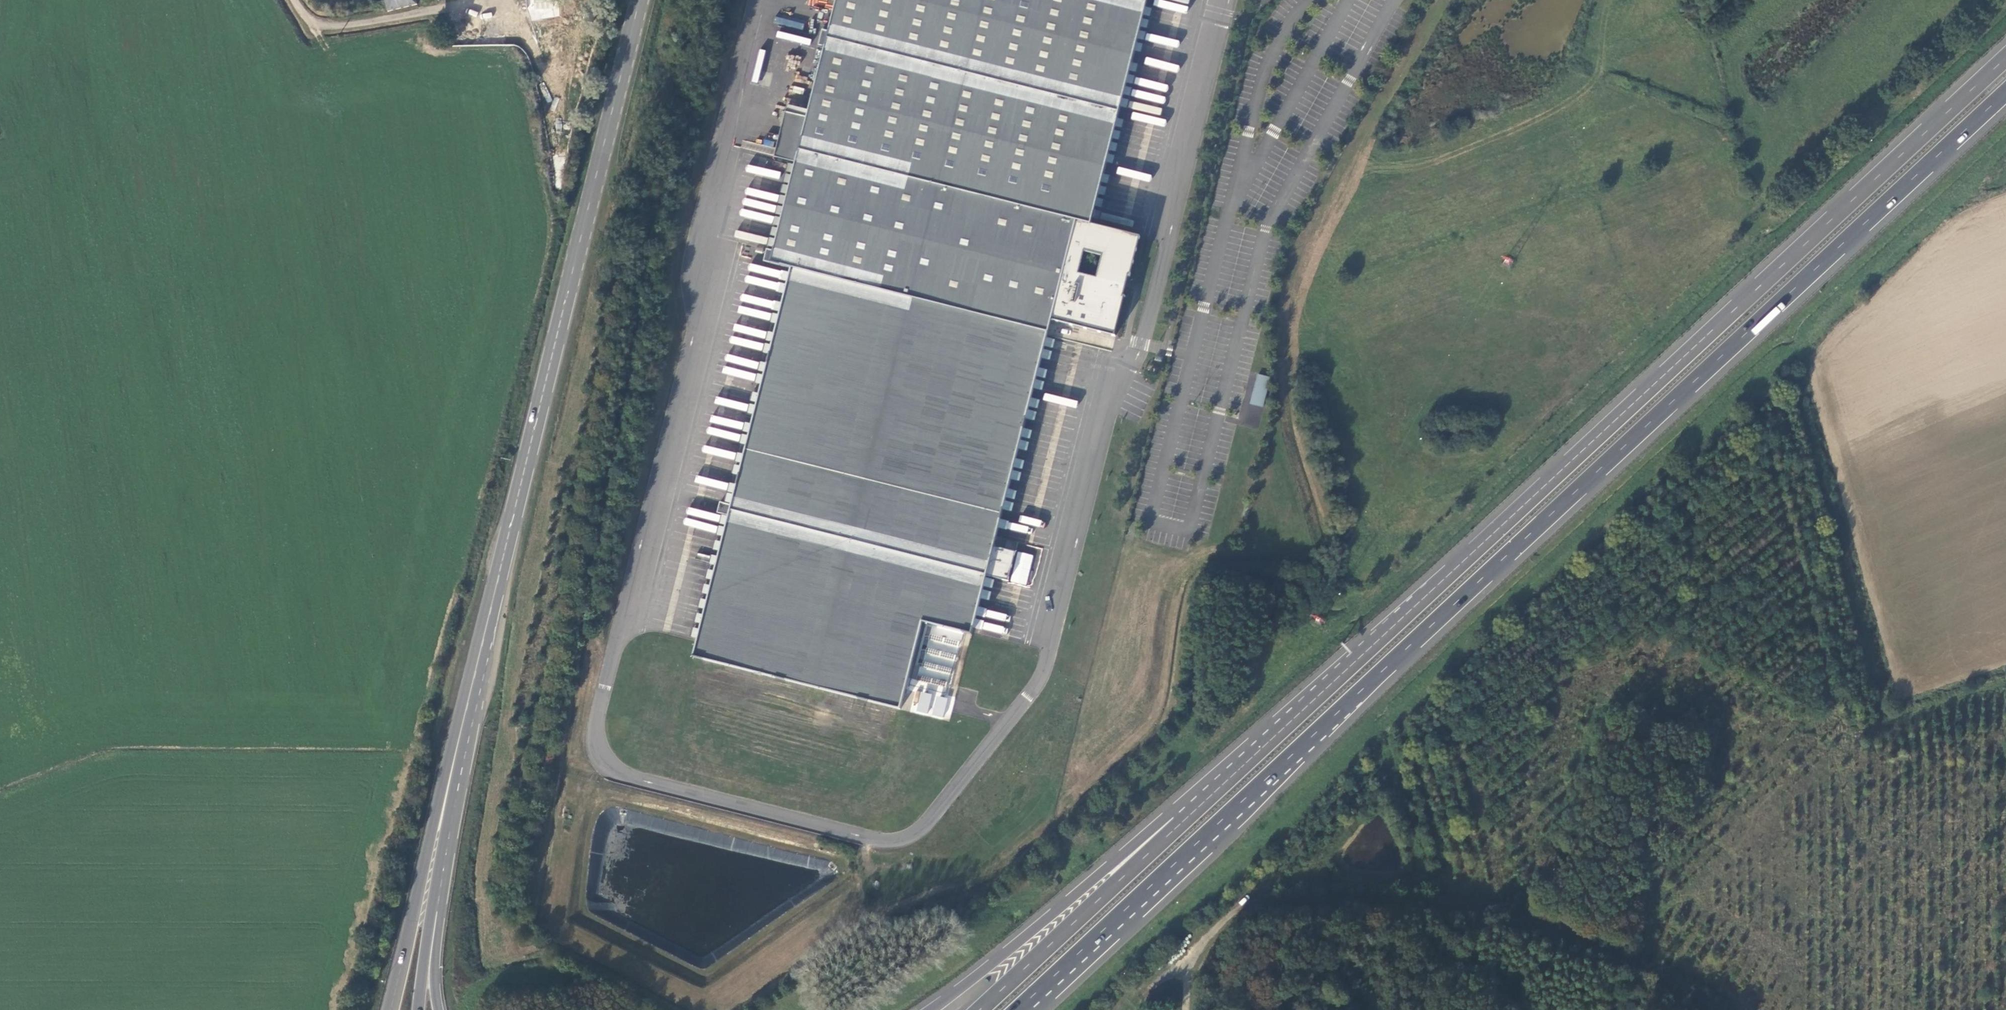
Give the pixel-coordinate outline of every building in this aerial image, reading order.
[(417,6),(416,0),(385,0),(387,12),(417,6)] [(530,2),(538,1),(539,9),(531,10),(532,19),(547,17),(545,0),(529,0),(530,2)] [(693,657),(901,710),(923,622),(972,635),(973,632),(987,576),(1008,581),(1016,552),(994,546),(1051,321),(1115,337),(1140,237),(1091,225),(1147,0),(837,0),(829,31),(825,46),(807,117),(795,162),(773,250),(770,262),(792,268),(693,657)] [(825,46),(829,31),(822,30),(818,45),(825,46)] [(795,162),(807,117),(785,112),(774,157),(795,162)] [(770,262),(773,250),(767,248),(764,260),(770,262)] [(1257,373),(1249,403),(1262,407),(1270,377),(1257,373)]
